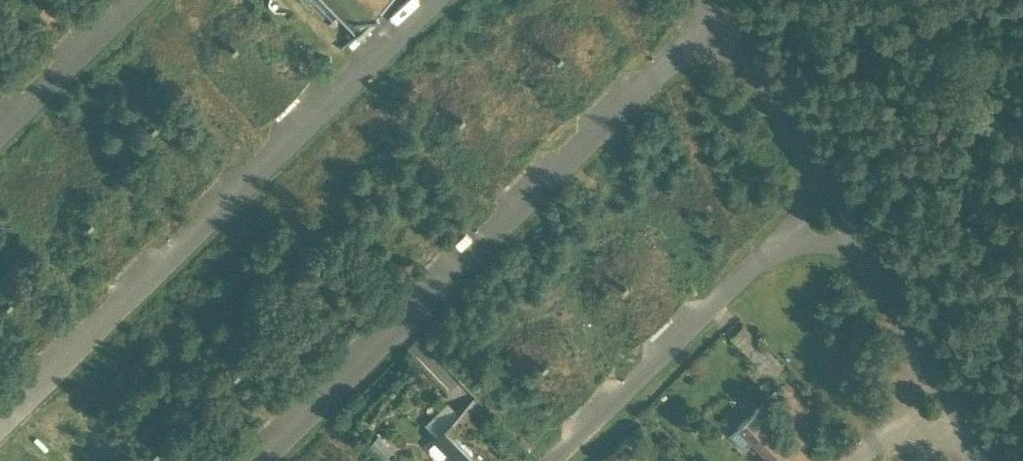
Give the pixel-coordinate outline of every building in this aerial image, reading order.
[(372,0),(329,0),(359,31),(381,10),(372,0)] [(761,404),(739,425),(774,460),(809,460),(813,457),(761,404)] [(460,413),(438,434),(464,460),(507,460),(460,413)] [(381,431),(369,438),(380,456),(392,449),(381,431)]
